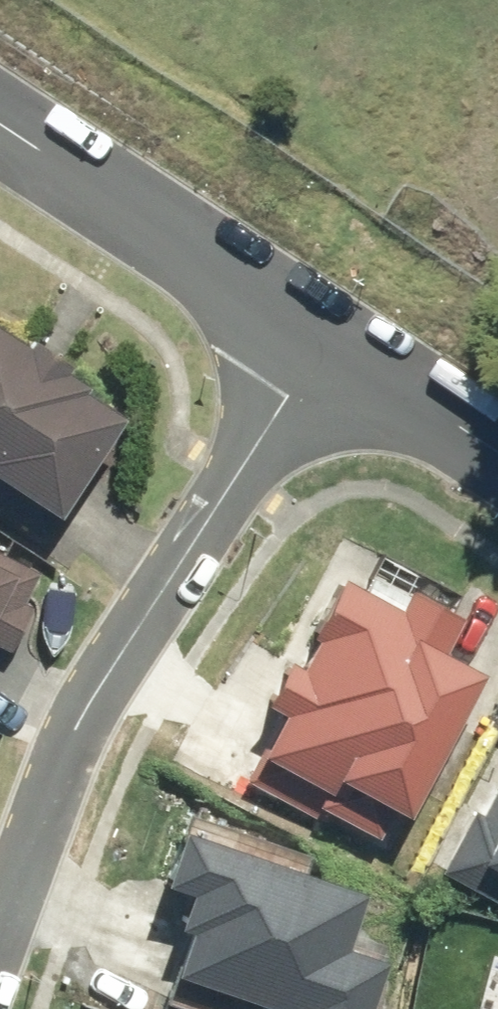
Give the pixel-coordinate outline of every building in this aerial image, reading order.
[(47,534),(135,403),(0,313),(0,503),(47,534)] [(13,653),(52,572),(0,548),(0,647),(13,653)] [(484,812),(478,809),(445,870),(497,899),(497,786),(484,812)] [(191,820),(170,878),(195,888),(183,920),(198,926),(183,968),(294,1008),(370,1008),(391,954),(350,939),(370,886),(191,820)]
